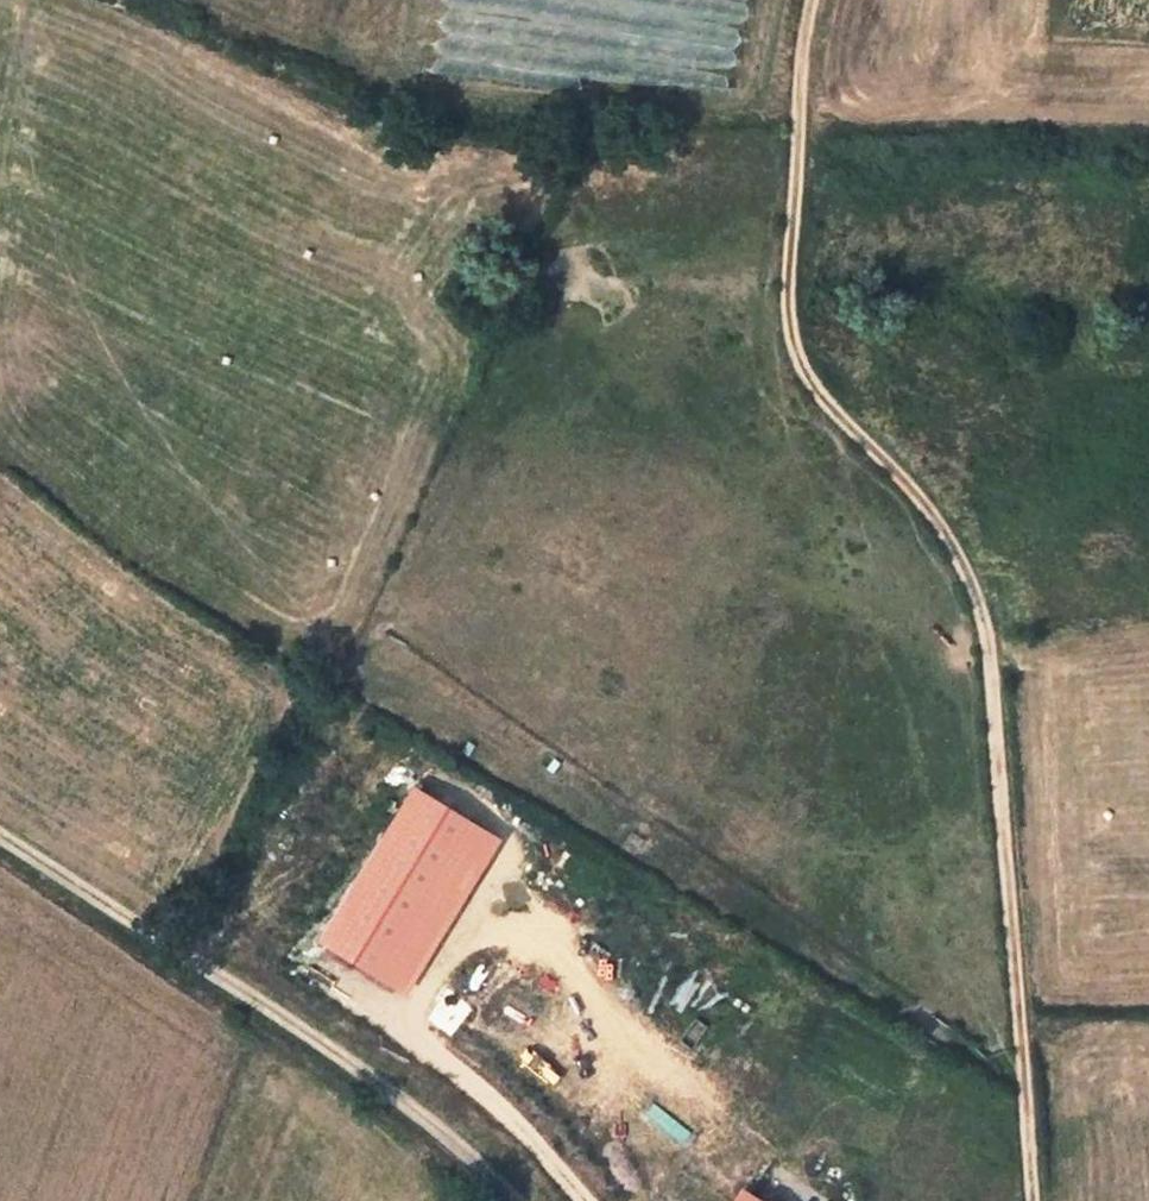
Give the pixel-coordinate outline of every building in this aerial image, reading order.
[(499,839),(418,789),(325,942),(406,991),(499,839)] [(735,1200),(771,1200),(742,1187),(735,1200)]
